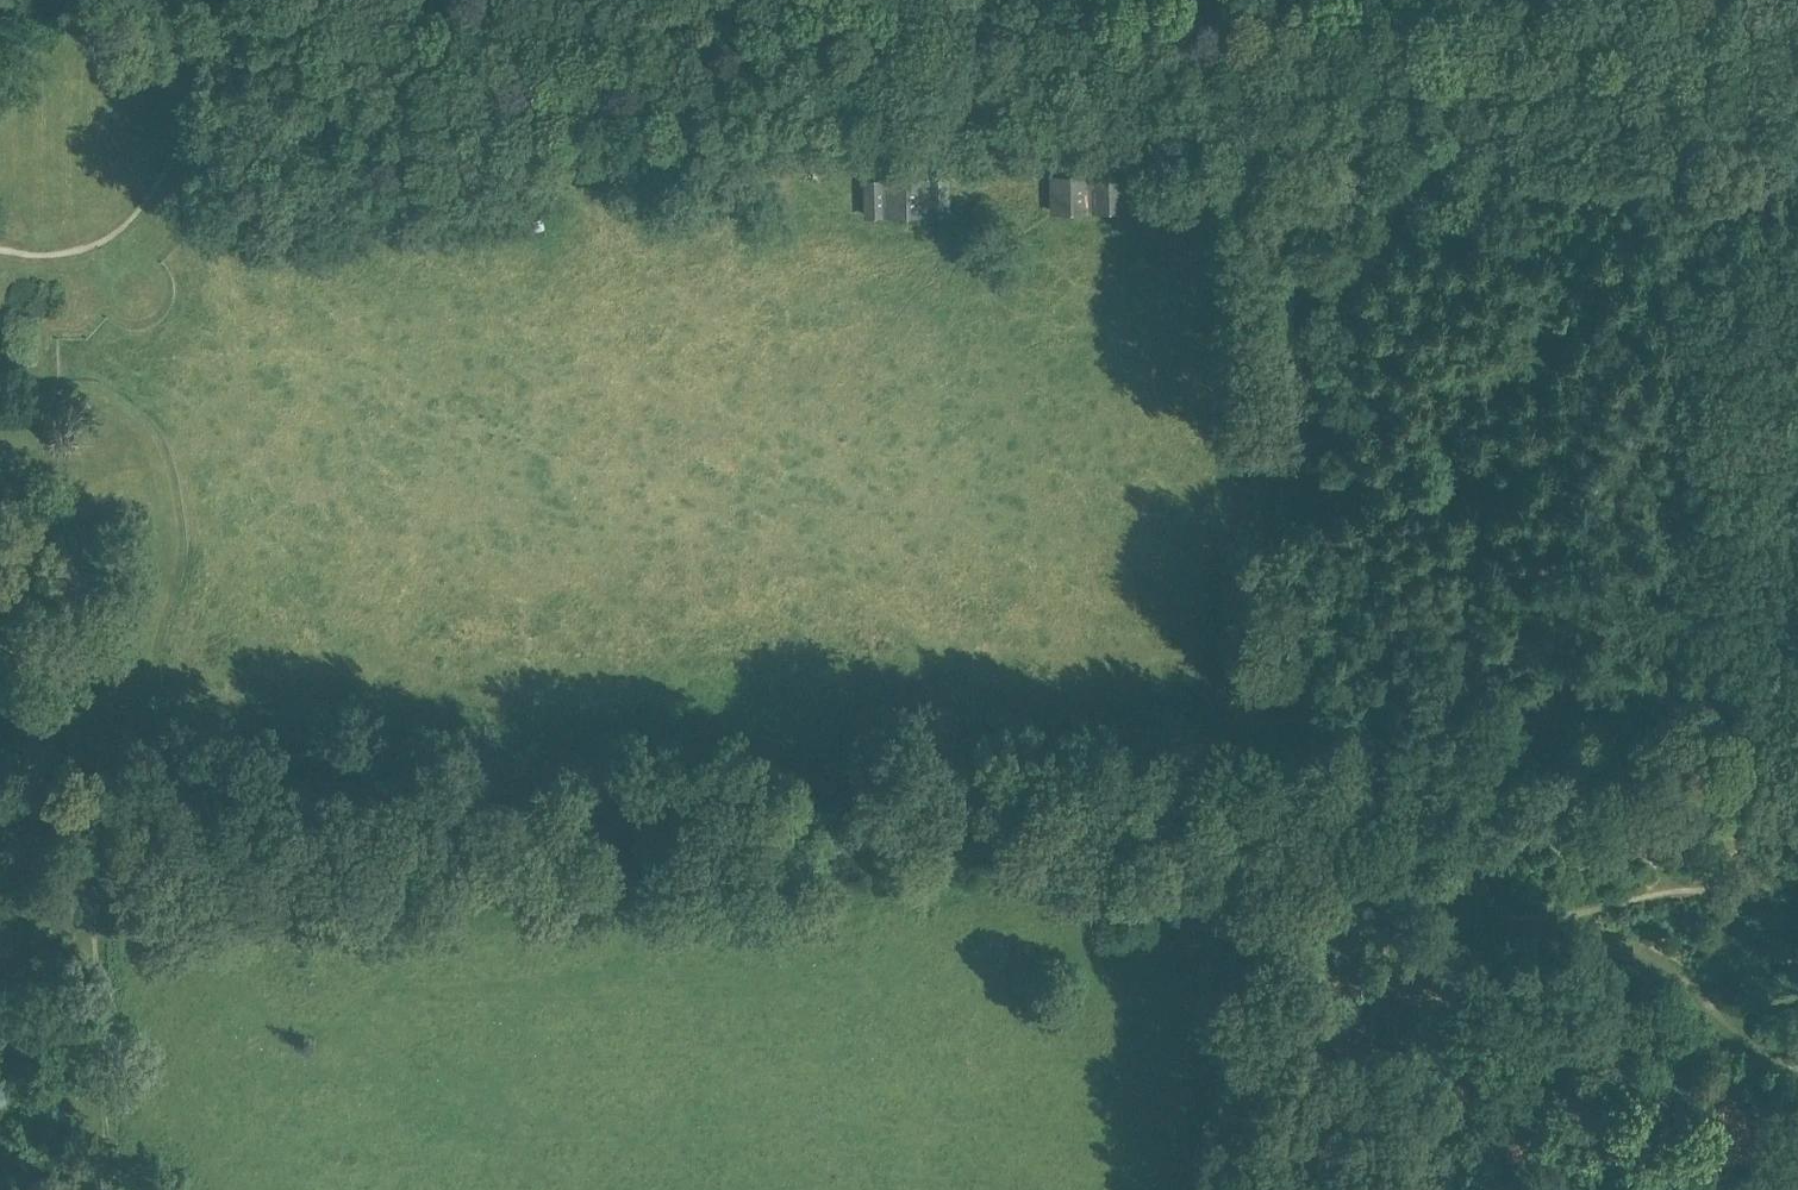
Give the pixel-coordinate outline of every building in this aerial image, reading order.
[(1053,210),(1130,208),(1130,175),(1053,176),(1053,210)] [(868,214),(948,212),(948,179),(867,181),(868,214)]
